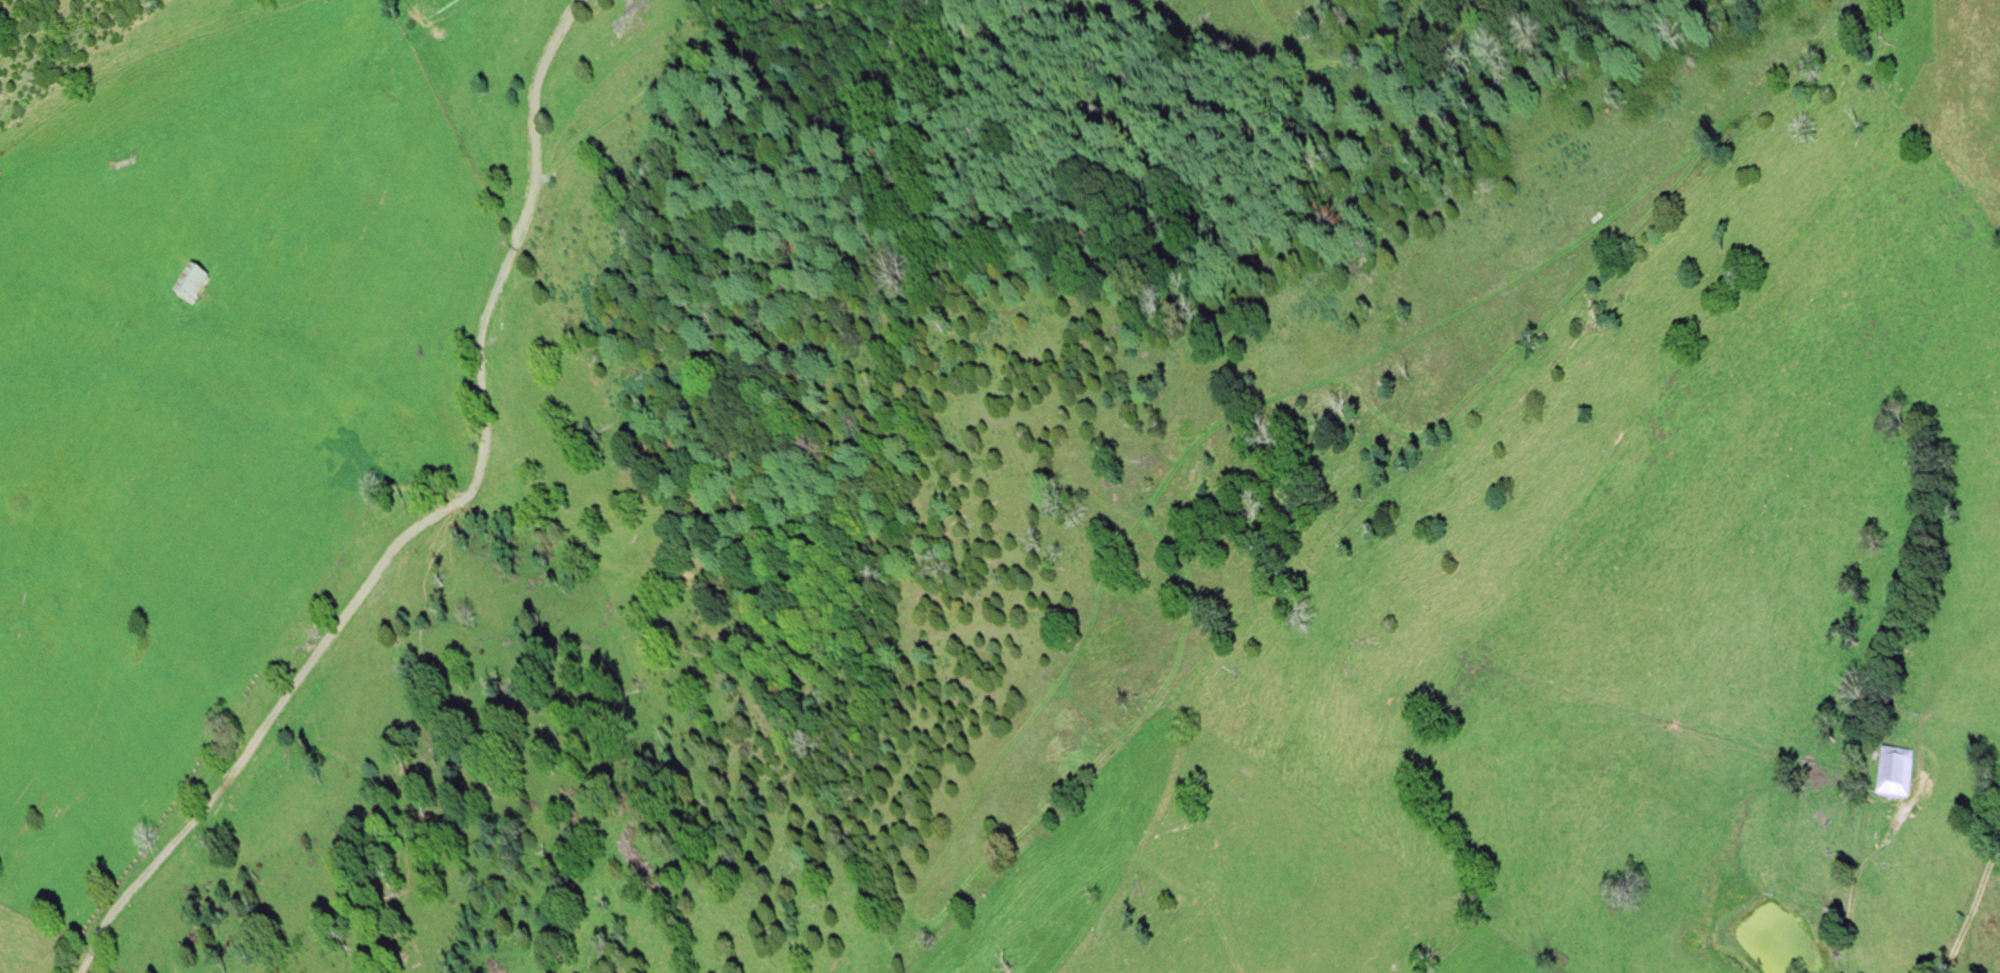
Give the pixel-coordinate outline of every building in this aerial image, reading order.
[(191,268),(211,279),(194,307),(174,295),(191,268)] [(1882,747),(1914,750),(1909,796),(1877,792),(1882,747)]
